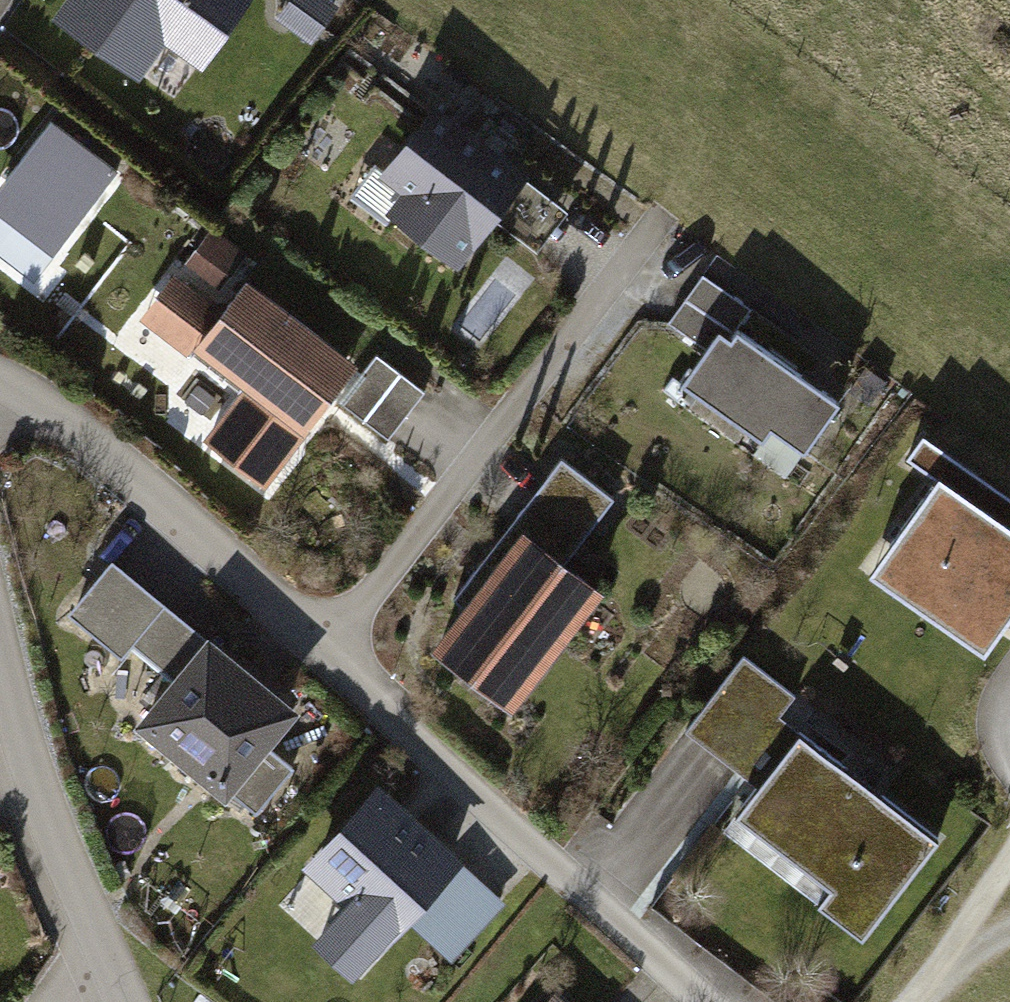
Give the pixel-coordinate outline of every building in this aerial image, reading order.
[(64,15),(137,69),(163,33),(199,58),(240,0),(74,0),(64,15)] [(333,10),(320,0),(294,0),(283,15),(312,37),(333,10)] [(518,177),(435,115),(390,175),(423,200),(408,220),(458,257),(518,177)] [(118,171),(51,121),(5,181),(73,232),(118,171)] [(539,175),(515,196),(536,220),(561,199),(539,175)] [(244,255),(212,231),(188,262),(220,286),(244,255)] [(703,275),(668,323),(705,350),(682,382),(763,440),(772,428),(805,451),(840,402),(737,330),(752,309),(703,275)] [(173,279),(163,293),(210,329),(199,344),(252,385),(209,442),(263,483),(353,365),(245,283),(221,315),(173,279)] [(377,354),(340,402),(389,439),(426,392),(377,354)] [(1009,618),(1009,525),(964,492),(978,473),(924,433),(907,457),(938,478),(888,547),(1003,627),(1009,618)] [(614,498),(561,458),(547,477),(599,518),(614,498)] [(439,646),(486,682),(505,658),(529,677),(596,591),(525,536),(496,574),(481,563),(453,599),(468,610),(439,646)] [(185,675),(146,723),(256,813),(293,769),(261,743),(284,716),(241,680),(245,675),(113,567),(75,613),(121,651),(135,634),(185,675)] [(794,694),(743,655),(685,731),(736,770),(794,694)] [(800,732),(742,807),(836,880),(819,902),(863,936),(938,838),(800,732)] [(379,781),(304,861),(344,898),(328,915),(373,956),(408,919),(454,961),(509,902),(379,781)]
